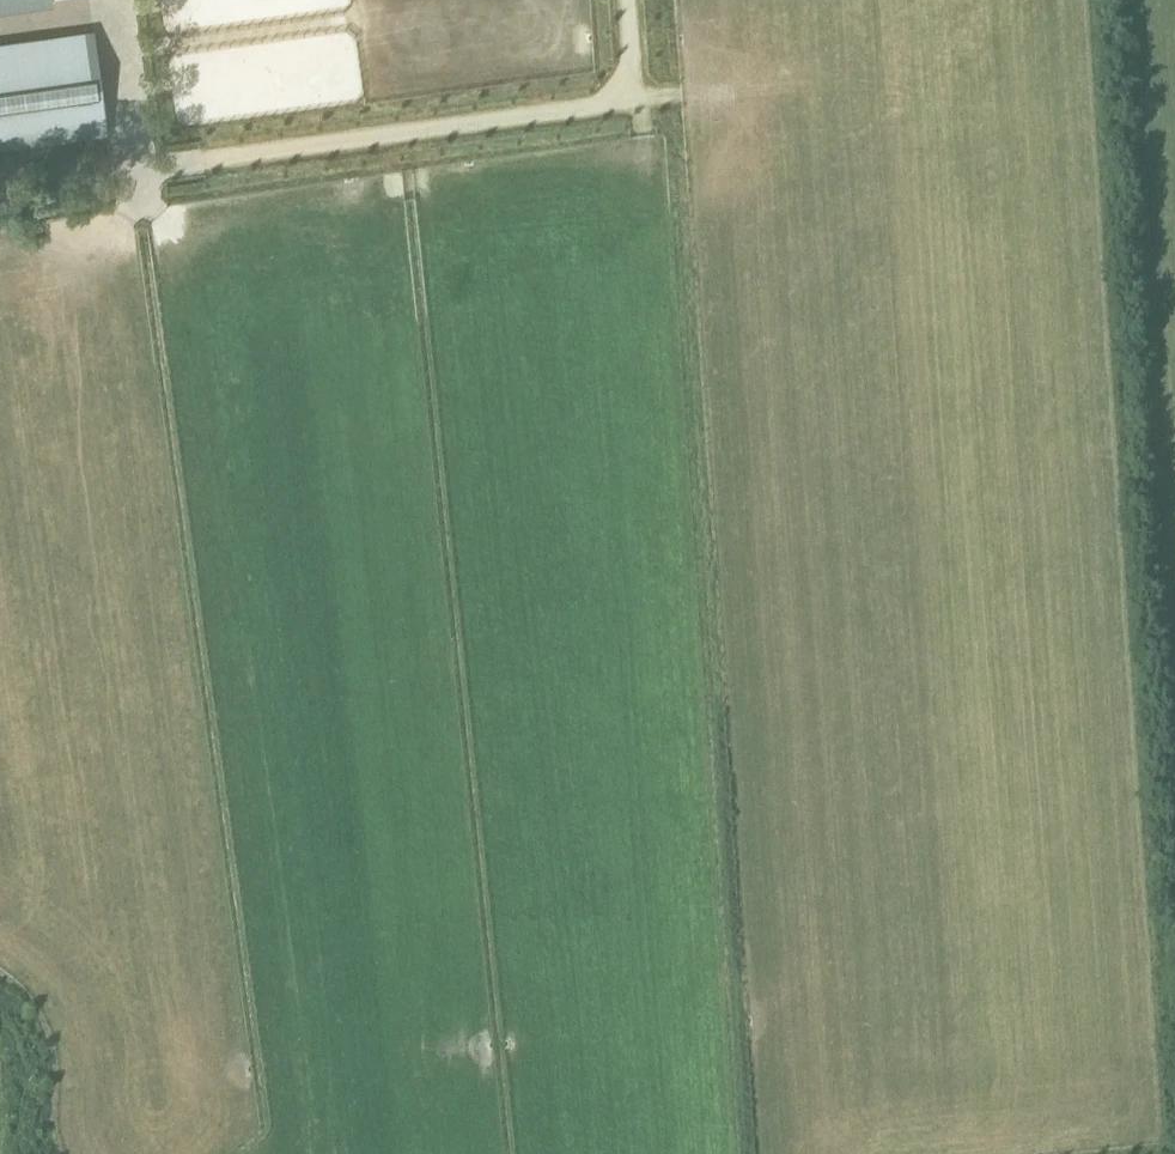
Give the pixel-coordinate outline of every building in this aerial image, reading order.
[(107,131),(93,30),(0,44),(0,146),(107,131)]
